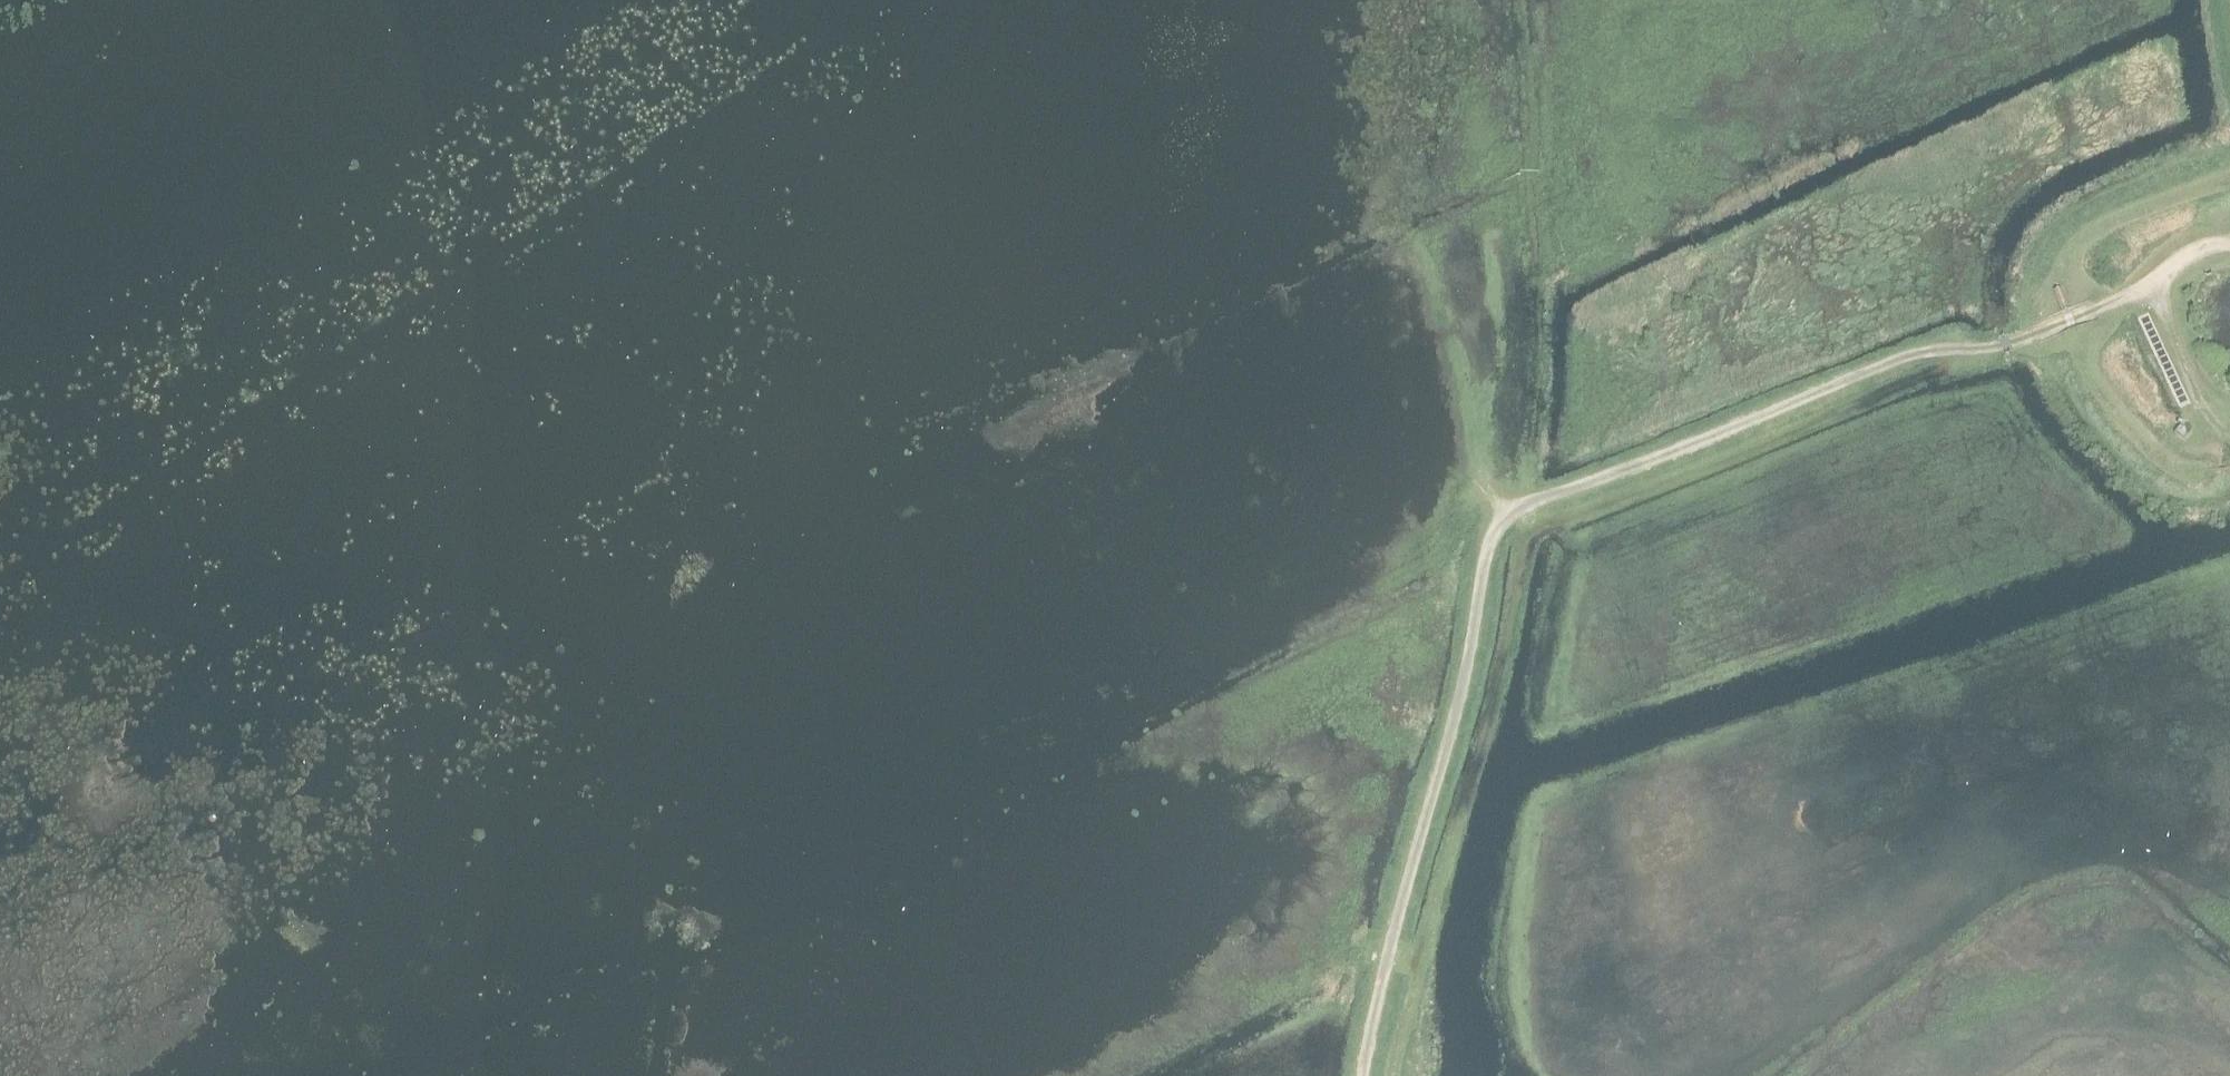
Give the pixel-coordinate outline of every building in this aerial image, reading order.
[(2069,307),(2060,287),(2053,290),(2062,310),(2069,307)]
